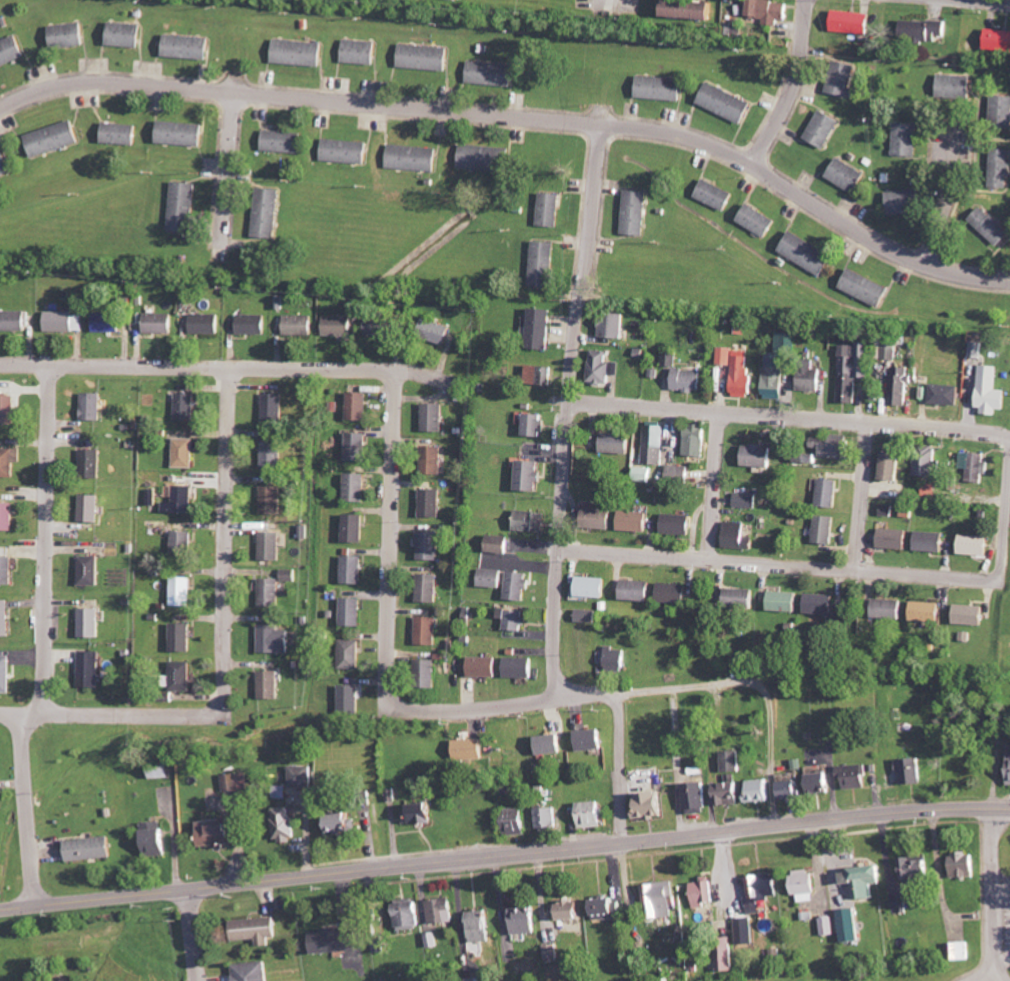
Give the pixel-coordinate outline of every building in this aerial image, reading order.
[(664,0),(664,18),(716,19),(716,2),(664,0)] [(781,19),(790,19),(791,2),(752,0),(751,18),(766,19),(766,26),(781,26),(781,19)] [(873,34),(874,13),(837,12),(836,33),(873,34)] [(949,22),(903,21),(903,39),(939,40),(939,36),(949,36),(949,22)] [(83,23),(51,27),(53,49),(85,46),(83,23)] [(109,46),(141,48),(142,24),(110,23),(109,46)] [(990,30),(990,51),(1009,51),(1009,31),(990,30)] [(27,57),(17,35),(0,42),(0,69),(27,57)] [(211,37),(166,36),(165,58),(210,60),(211,37)] [(274,64),(324,66),(326,42),(276,40),(274,64)] [(377,65),(378,42),(345,40),(344,64),(377,65)] [(451,47),(401,45),(400,69),(450,71),(451,47)] [(850,97),(858,66),(837,60),(829,92),(850,97)] [(513,86),(514,63),(470,62),(469,85),(513,86)] [(973,76),(941,75),(940,99),(972,100),(973,76)] [(639,100),(684,101),(685,78),(640,77),(639,100)] [(701,104),(745,125),(755,103),(711,83),(701,104)] [(992,96),(991,125),(1009,126),(1009,97),(992,96)] [(842,120),(822,110),(806,139),(827,149),(842,120)] [(81,143),(74,120),(27,135),(34,158),(81,143)] [(203,146),(204,124),(160,122),(159,144),(203,146)] [(104,144),(137,146),(138,125),(105,123),(104,144)] [(919,157),(920,125),(896,124),(896,156),(919,157)] [(265,152),(304,153),(305,132),(266,131),(265,152)] [(371,141),(325,140),(325,162),(370,164),(371,141)] [(510,172),(511,148),(462,145),(461,169),(510,172)] [(440,148),(390,146),(390,169),(440,171),(440,148)] [(992,148),(991,188),(1009,189),(1009,172),(1009,148),(992,148)] [(5,152),(0,154),(0,178),(13,173),(5,152)] [(868,176),(841,158),(829,177),(856,195),(868,176)] [(735,192),(705,181),(698,200),(728,211),(735,192)] [(197,184),(174,182),(171,231),(195,233),(197,184)] [(280,239),(282,190),(259,189),(256,238),(280,239)] [(892,216),(923,213),(920,189),(889,193),(892,216)] [(647,236),(649,191),(627,191),(625,235),(647,236)] [(563,195),(542,193),(539,226),(560,228),(563,195)] [(778,221),(750,205),(740,222),(768,238),(778,221)] [(985,207),(972,219),(999,248),(1009,237),(1009,233),(985,207)] [(781,255),(826,274),(835,253),(791,234),(781,255)] [(554,288),(559,244),(537,242),(532,286),(554,288)] [(891,286),(850,270),(843,290),(884,306),(891,286)] [(552,350),(553,310),(532,309),(530,349),(552,350)] [(27,331),(28,311),(0,311),(0,331),(27,331)] [(602,337),(625,338),(626,314),(603,312),(602,337)] [(82,313),(47,313),(46,332),(82,333),(82,313)] [(121,332),(120,313),(93,314),(94,334),(121,332)] [(145,313),(144,333),(173,334),(174,314),(145,313)] [(221,334),(220,314),(191,315),(192,335),(221,334)] [(239,334),(268,335),(268,315),(240,315),(239,334)] [(315,336),(315,316),(287,315),(287,336),(315,336)] [(326,337),(355,336),(354,316),(326,317),(326,337)] [(389,337),(388,318),(369,319),(369,337),(389,337)] [(452,328),(427,319),(421,336),(446,346),(452,328)] [(973,358),(984,358),(985,343),(973,342),(973,358)] [(858,404),(858,378),(871,378),(871,344),(842,344),(841,404),(858,404)] [(735,348),(721,348),(721,365),(735,365),(735,348)] [(591,384),(612,385),(612,376),(620,376),(621,363),(610,362),(610,351),(592,350),(591,384)] [(754,351),(736,351),(735,393),(753,394),(754,351)] [(664,366),(678,367),(679,352),(665,352),(664,366)] [(528,383),(553,386),(555,368),(530,365),(528,383)] [(1000,367),(982,366),(980,415),(1000,416),(1000,410),(1008,410),(1009,391),(999,390),(1000,367)] [(909,367),(893,367),(892,406),(908,406),(909,367)] [(703,371),(676,370),(675,391),(703,392),(703,371)] [(823,391),(824,371),(800,370),(799,390),(823,391)] [(932,404),(961,405),(961,386),(933,385),(932,404)] [(369,421),(370,394),(350,393),(349,421),(369,421)] [(103,394),(82,394),(82,421),(102,422),(103,394)] [(196,421),(196,395),(177,394),(177,421),(196,421)] [(285,395),(266,394),(265,421),(284,422),(285,395)] [(15,425),(16,396),(4,396),(4,395),(0,395),(0,425),(15,425)] [(443,432),(444,405),(425,404),(424,432),(443,432)] [(546,437),(547,415),(527,414),(526,436),(546,437)] [(686,456),(707,457),(708,425),(687,425),(686,456)] [(666,465),(667,427),(647,426),(646,464),(666,465)] [(369,450),(369,434),(348,433),(348,449),(369,450)] [(605,454),(633,455),(634,435),(606,433),(605,454)] [(176,468),(196,468),(196,439),(176,439),(176,468)] [(284,469),(285,442),(265,441),(264,469),(284,469)] [(775,447),(745,446),(744,467),(774,468),(775,447)] [(443,448),(425,447),(424,475),(442,476),(443,448)] [(19,450),(0,449),(0,478),(19,478),(19,450)] [(81,478),(101,479),(103,451),(83,450),(81,478)] [(988,483),(989,464),(986,464),(987,454),(962,453),(962,469),(969,469),(969,482),(988,483)] [(902,481),(903,454),(883,454),(882,480),(902,481)] [(937,458),(915,459),(916,477),(937,477),(937,458)] [(519,492),(540,492),(540,482),(545,483),(545,473),(541,473),(541,462),(520,462),(519,492)] [(691,467),(670,466),(670,480),(691,481),(691,467)] [(653,482),(654,469),(636,468),(635,482),(653,482)] [(367,475),(348,474),(347,503),(367,503),(367,475)] [(839,508),(840,481),(820,480),(819,508),(839,508)] [(922,495),(935,496),(936,485),(922,484),(922,495)] [(194,514),(194,486),(176,486),(176,514),(194,514)] [(283,508),(284,487),(264,487),(263,507),(283,508)] [(441,518),(442,490),(422,490),(421,518),(441,518)] [(736,508),(759,508),(759,494),(736,494),(736,508)] [(80,523),(100,523),(101,496),(81,496),(80,523)] [(15,504),(0,503),(0,531),(14,532),(15,504)] [(895,517),(895,506),(882,505),(881,516),(895,517)] [(585,529),(613,530),(614,510),(586,509),(585,529)] [(515,530),(544,533),(546,513),(517,510),(515,530)] [(622,531),(650,532),(651,512),(622,512),(622,531)] [(694,516),(666,515),(665,534),(693,535),(694,516)] [(346,543),(366,543),(366,516),(346,516),(346,543)] [(837,545),(838,517),(817,517),(816,544),(837,545)] [(748,525),(730,523),(727,547),(756,550),(757,538),(747,537),(748,525)] [(882,549),(909,550),(910,530),(882,529),(882,549)] [(193,559),(194,533),(175,532),(173,558),(193,559)] [(283,562),(283,533),(263,532),(262,561),(283,562)] [(419,561),(439,561),(440,533),(420,532),(419,561)] [(946,533),(918,532),(918,552),(945,553),(946,533)] [(489,553),(511,554),(512,537),(489,536),(489,553)] [(989,556),(990,536),(962,536),(962,556),(989,556)] [(14,558),(0,557),(0,585),(14,586),(14,558)] [(81,586),(102,586),(102,557),(82,557),(81,586)] [(364,585),(365,557),(345,557),(344,585),(364,585)] [(299,582),(298,570),(283,570),(284,582),(299,582)] [(505,571),(481,570),(481,587),(504,588),(505,571)] [(528,601),(529,590),(531,590),(532,574),(509,573),(509,601),(528,601)] [(439,603),(439,576),(420,575),(420,603),(439,603)] [(194,578),(173,578),(173,607),(193,607),(194,578)] [(608,598),(608,578),(580,578),(580,598),(608,598)] [(282,580),(262,579),(262,608),(282,608),(282,580)] [(653,602),(654,582),(625,581),(625,601),(653,602)] [(690,585),(662,584),(662,604),(690,605),(690,585)] [(758,590),(730,589),(729,608),(757,608),(758,590)] [(801,593),(773,592),(772,612),(800,613),(801,593)] [(836,595),(808,595),(808,614),(836,615),(836,595)] [(363,628),(364,599),(344,599),(343,627),(363,628)] [(874,619),(904,620),(904,600),(875,599),(874,619)] [(0,601),(0,638),(11,637),(10,601),(0,601)] [(942,603),(914,602),(914,622),(942,623),(942,603)] [(986,607),(958,606),(957,625),(985,626),(986,607)] [(101,609),(81,610),(82,639),(101,639),(101,609)] [(578,621),(597,623),(598,611),(578,610),(578,621)] [(525,633),(527,613),(500,611),(500,620),(506,620),(505,631),(525,633)] [(417,646),(437,646),(438,618),(418,618),(417,646)] [(172,652),(192,653),(192,625),(173,624),(172,652)] [(261,653),(291,654),(292,631),(281,631),(281,626),(261,626),(261,653)] [(363,642),(344,641),(343,669),(362,670),(363,642)] [(626,648),(607,649),(607,671),(627,671),(626,648)] [(101,688),(100,652),(80,653),(80,689),(101,688)] [(0,657),(0,695),(13,694),(12,656),(0,657)] [(498,677),(497,658),(470,658),(470,678),(498,677)] [(534,679),(534,659),(505,658),(504,678),(534,679)] [(437,661),(418,660),(417,688),(436,688),(437,661)] [(192,662),(173,662),(172,692),(191,693),(192,662)] [(260,700),(281,700),(281,672),(261,672),(260,700)] [(361,686),(341,686),(340,713),(361,714),(361,686)] [(604,750),(603,731),(578,732),(578,751),(604,750)] [(563,755),(563,736),(537,737),(537,755),(563,755)] [(485,760),(484,740),(456,741),(456,761),(485,760)] [(743,771),(742,750),(724,751),(725,772),(743,771)] [(899,770),(905,770),(905,784),(925,783),(924,758),(899,759),(899,770)] [(808,768),(809,774),(828,771),(826,764),(808,768)] [(869,788),(868,764),(838,765),(838,779),(845,778),(846,788),(869,788)] [(314,765),(291,765),(291,787),(314,787),(314,765)] [(153,778),(172,779),(172,767),(153,766),(153,778)] [(807,775),(810,795),(834,792),(831,772),(807,775)] [(239,791),(238,774),(224,774),(225,792),(239,791)] [(748,780),(749,802),(773,801),(772,779),(748,780)] [(778,782),(781,801),(803,798),(800,779),(778,782)] [(710,811),(706,781),(683,785),(688,815),(710,811)] [(743,782),(716,783),(716,805),(743,804),(743,782)] [(638,793),(639,819),(668,817),(666,791),(638,793)] [(581,827),(605,827),(603,801),(580,802),(581,827)] [(435,803),(408,804),(408,824),(436,823),(435,803)] [(274,808),(275,841),(295,840),(293,807),(274,808)] [(528,834),(527,808),(507,808),(508,834),(528,834)] [(559,828),(559,808),(537,808),(537,829),(559,828)] [(330,834),(356,832),(354,812),(328,815),(330,834)] [(199,821),(201,847),(239,843),(238,830),(232,831),(230,818),(199,821)] [(147,857),(167,854),(162,821),(143,823),(147,857)] [(68,839),(69,860),(112,859),(112,837),(68,839)] [(977,875),(977,853),(952,853),(953,876),(977,875)] [(901,857),(902,880),(912,880),(913,896),(921,895),(920,879),(933,878),(932,856),(901,857)] [(873,885),(884,883),(883,866),(848,869),(849,884),(853,884),(854,899),(874,898),(873,885)] [(795,893),(818,894),(818,871),(795,870),(795,893)] [(750,877),(753,897),(748,898),(749,905),(771,902),(770,896),(781,894),(778,873),(750,877)] [(717,904),(713,876),(704,877),(704,881),(693,883),(696,906),(717,904)] [(647,919),(676,917),(674,882),(645,884),(647,919)] [(455,922),(453,898),(429,899),(430,923),(455,922)] [(396,902),(399,930),(422,928),(419,899),(396,902)] [(624,918),(624,899),(594,900),(594,919),(624,918)] [(557,903),(557,920),(584,919),(583,902),(557,903)] [(538,933),(537,907),(513,908),(514,934),(538,933)] [(841,910),(843,941),(861,940),(860,909),(841,910)] [(492,942),(491,910),(470,911),(471,942),(492,942)] [(824,936),(836,934),(833,917),(821,919),(824,936)] [(259,939),(259,946),(271,945),(271,937),(278,937),(277,918),(235,919),(236,940),(259,939)] [(316,952),(361,951),(361,928),(325,929),(325,933),(315,933),(316,952)] [(428,933),(430,948),(440,947),(438,932),(428,933)] [(972,959),(971,941),(950,942),(951,960),(972,959)] [(545,945),(547,960),(560,959),(559,944),(545,945)] [(719,971),(737,971),(736,944),(718,944),(719,971)] [(235,964),(237,980),(270,980),(268,961),(235,964)]
